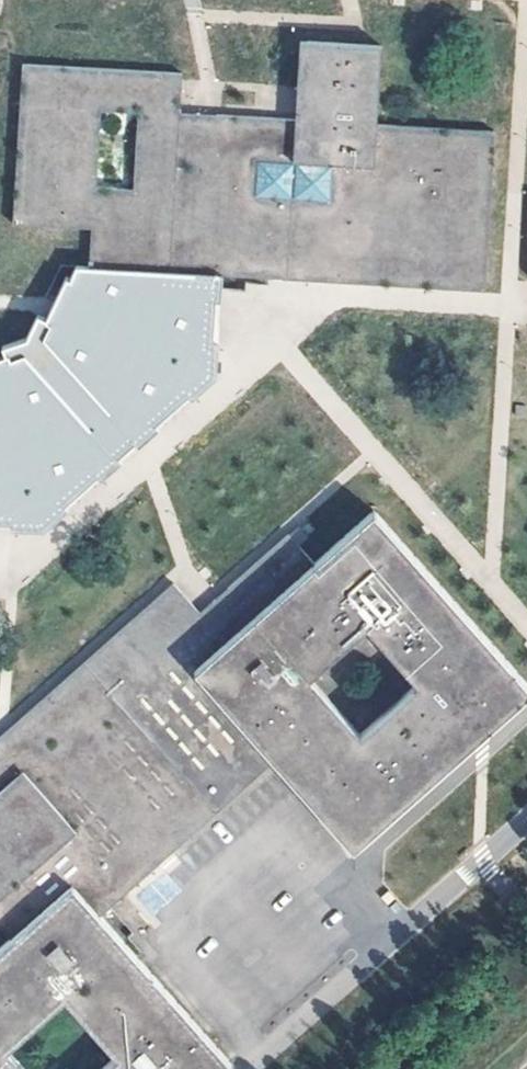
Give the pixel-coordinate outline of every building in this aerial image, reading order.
[(302,37),(297,116),(182,109),(184,71),(23,61),(13,220),(93,225),(90,264),(226,272),(487,288),(497,127),(381,120),(386,42),(302,37)] [(49,525),(67,510),(67,499),(100,471),(105,476),(126,456),(121,449),(136,437),(141,442),(159,426),(158,418),(188,392),(195,393),(221,367),(226,272),(90,264),(78,263),(49,316),(39,316),(33,334),(28,337),(8,341),(8,355),(0,358),(0,524),(49,525)] [(524,696),(366,517),(307,567),(190,672),(269,765),(347,853),(524,696)] [(307,567),(282,539),(193,617),(167,588),(0,736),(0,936),(6,943),(68,891),(93,920),(269,765),(190,672),(307,567)] [(224,1066),(93,920),(68,891),(6,943),(0,948),(0,1068),(15,1068),(1,1054),(58,1003),(110,1061),(100,1068),(221,1068),(224,1066)]
